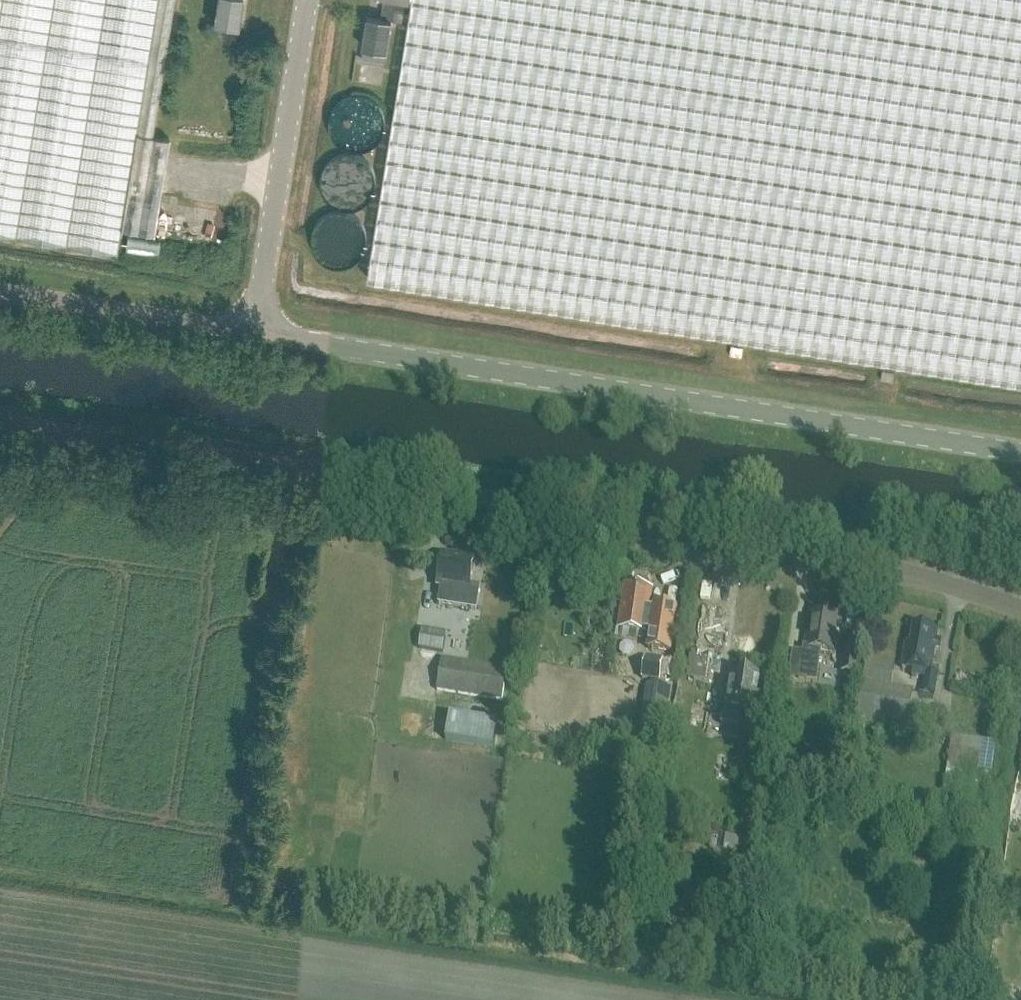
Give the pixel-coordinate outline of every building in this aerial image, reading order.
[(118,251),(121,228),(154,233),(159,201),(169,137),(153,134),(174,0),(0,0),(0,232),(118,251)] [(240,0),(216,0),(213,23),(236,26),(240,0)] [(361,61),(384,65),(385,58),(387,46),(388,46),(392,16),(394,4),(412,7),(413,0),(384,0),(381,18),(368,16),(364,42),(362,54),(361,61)] [(368,278),(1020,382),(1020,0),(413,0),(412,7),(368,278)] [(476,609),(480,587),(470,585),(475,558),(443,552),(437,585),(441,586),(438,602),(476,609)] [(626,582),(619,627),(621,627),(645,631),(647,631),(648,629),(652,629),(649,647),(670,651),(677,608),(656,604),(656,606),(651,605),(654,587),(626,582)] [(836,651),(839,634),(836,634),(839,615),(810,611),(803,652),(795,651),(791,673),(807,676),(809,664),(819,666),(822,649),(836,651)] [(933,671),(940,628),(914,624),(911,644),(906,643),(902,666),(913,668),(912,676),(920,677),(922,669),(933,671)] [(443,652),(446,633),(423,628),(419,648),(443,652)] [(860,673),(865,639),(847,636),(841,672),(860,673)] [(504,700),(509,667),(443,656),(436,689),(504,700)] [(643,678),(664,681),(667,659),(646,656),(643,678)] [(757,713),(763,677),(735,673),(729,707),(725,706),(722,722),(740,725),(742,711),(757,713)] [(651,684),(644,732),(664,735),(671,687),(651,684)] [(499,721),(451,714),(447,737),(495,744),(499,721)] [(997,745),(986,742),(981,758),(992,761),(997,745)] [(971,772),(972,762),(953,759),(952,770),(971,772)]
